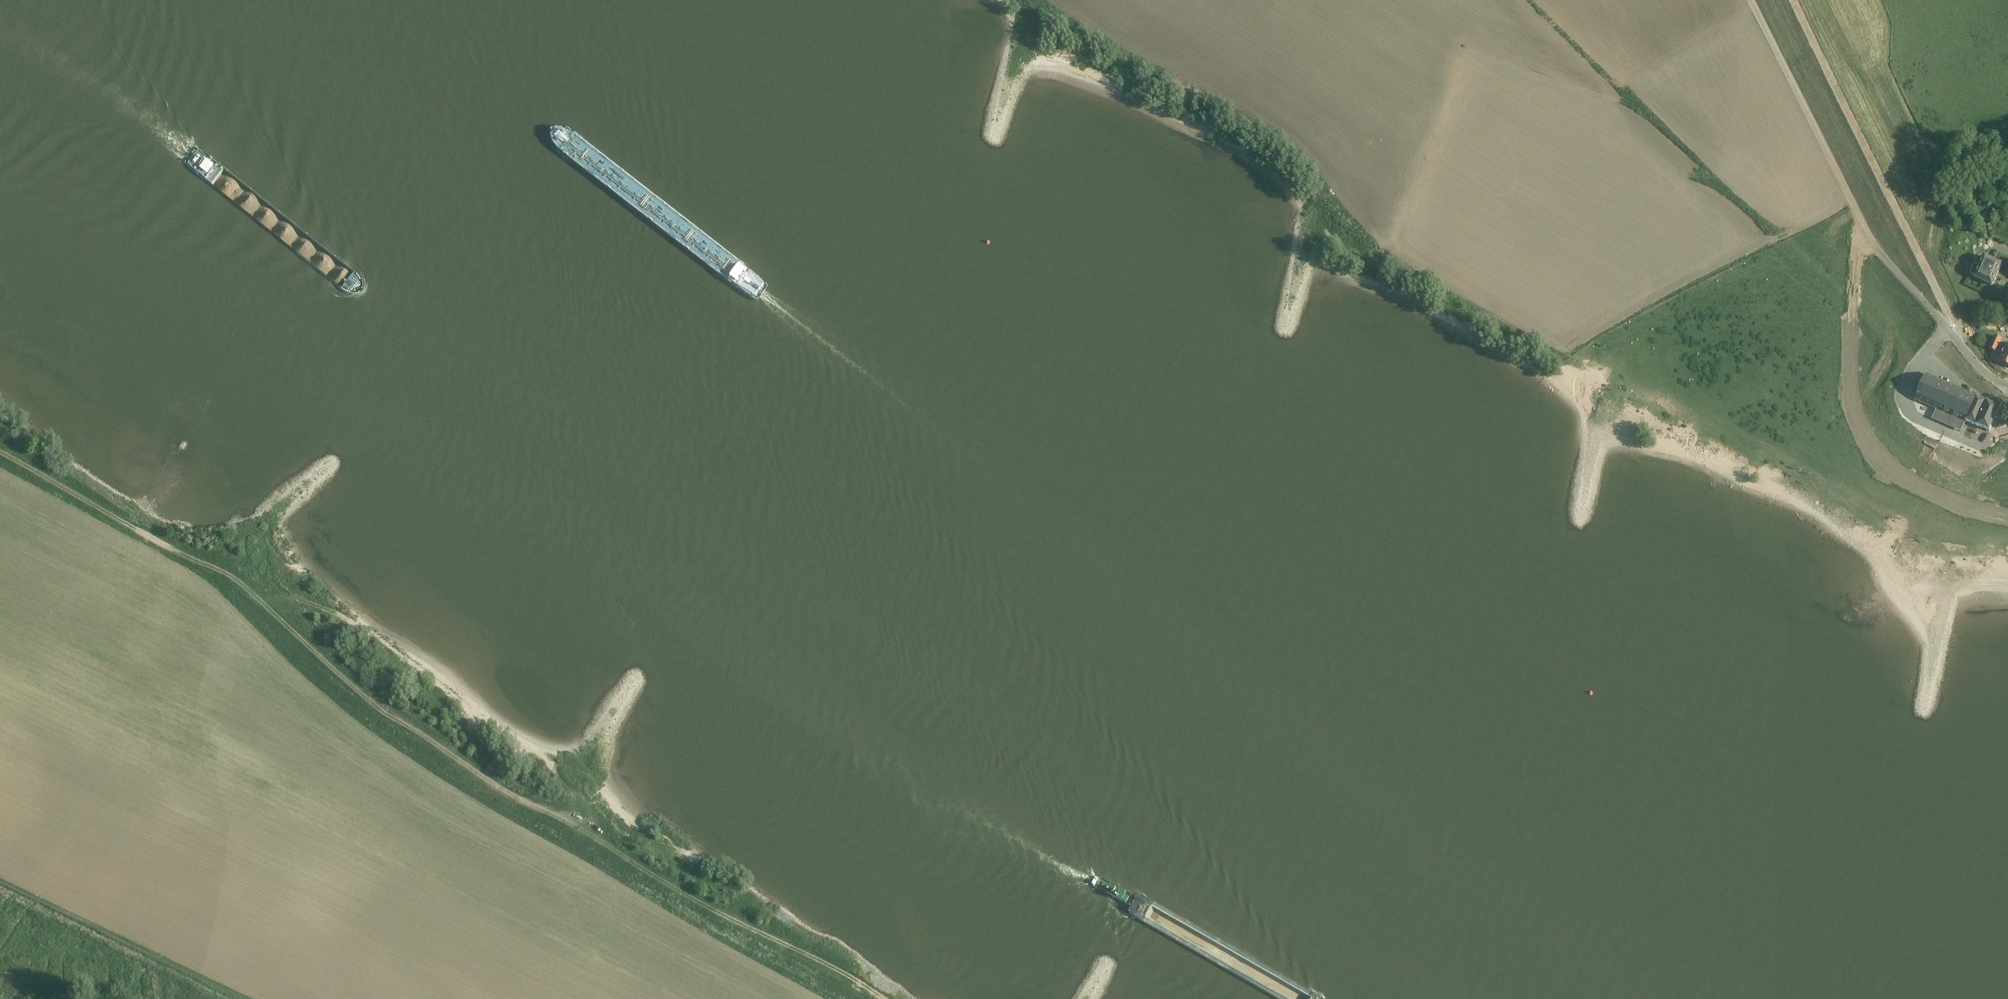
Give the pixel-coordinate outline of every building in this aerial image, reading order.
[(1984,257),(1980,266),(1976,264),(1973,265),(1970,272),(1971,275),(1975,277),(1975,278),(1992,286),(2002,265),(1984,257)] [(1995,336),(1989,350),(1996,353),(1997,351),(2003,353),(1999,363),(2007,367),(2007,345),(2002,342),(2003,340),(1995,336)] [(1927,375),(1916,399),(1989,431),(2000,407),(1927,375)]
